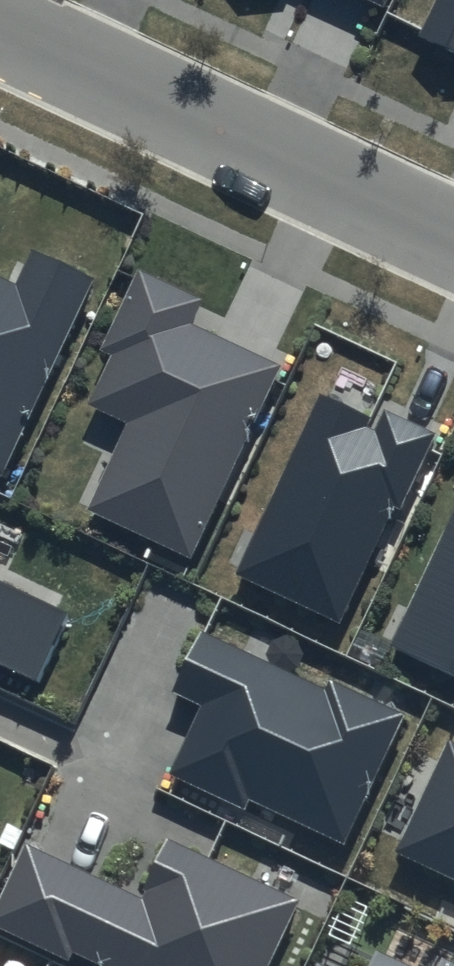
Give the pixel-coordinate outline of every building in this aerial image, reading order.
[(419,36),(453,52),(453,0),(436,0),(419,36)] [(93,277),(32,249),(16,284),(0,277),(0,473),(93,277)] [(205,298),(139,268),(100,350),(113,356),(92,403),(129,420),(87,512),(190,560),(281,364),(193,323),(205,298)] [(402,508),(438,431),(383,406),(378,416),(319,389),(233,575),(340,625),(396,505),(402,508)] [(388,644),(453,675),(453,503),(388,644)] [(39,682),(70,615),(0,582),(0,663),(39,682)] [(324,688),(202,631),(173,691),(202,705),(169,775),(244,810),(249,800),(345,844),(406,714),(328,679),(324,688)] [(449,735),(394,851),(453,880),(453,738),(449,735)] [(168,840),(140,899),(25,844),(0,896),(0,928),(68,960),(72,952),(102,965),(267,965),(298,901),(168,840)] [(376,952),(369,965),(407,965),(376,952)] [(442,957),(437,965),(453,965),(453,962),(442,957)]
